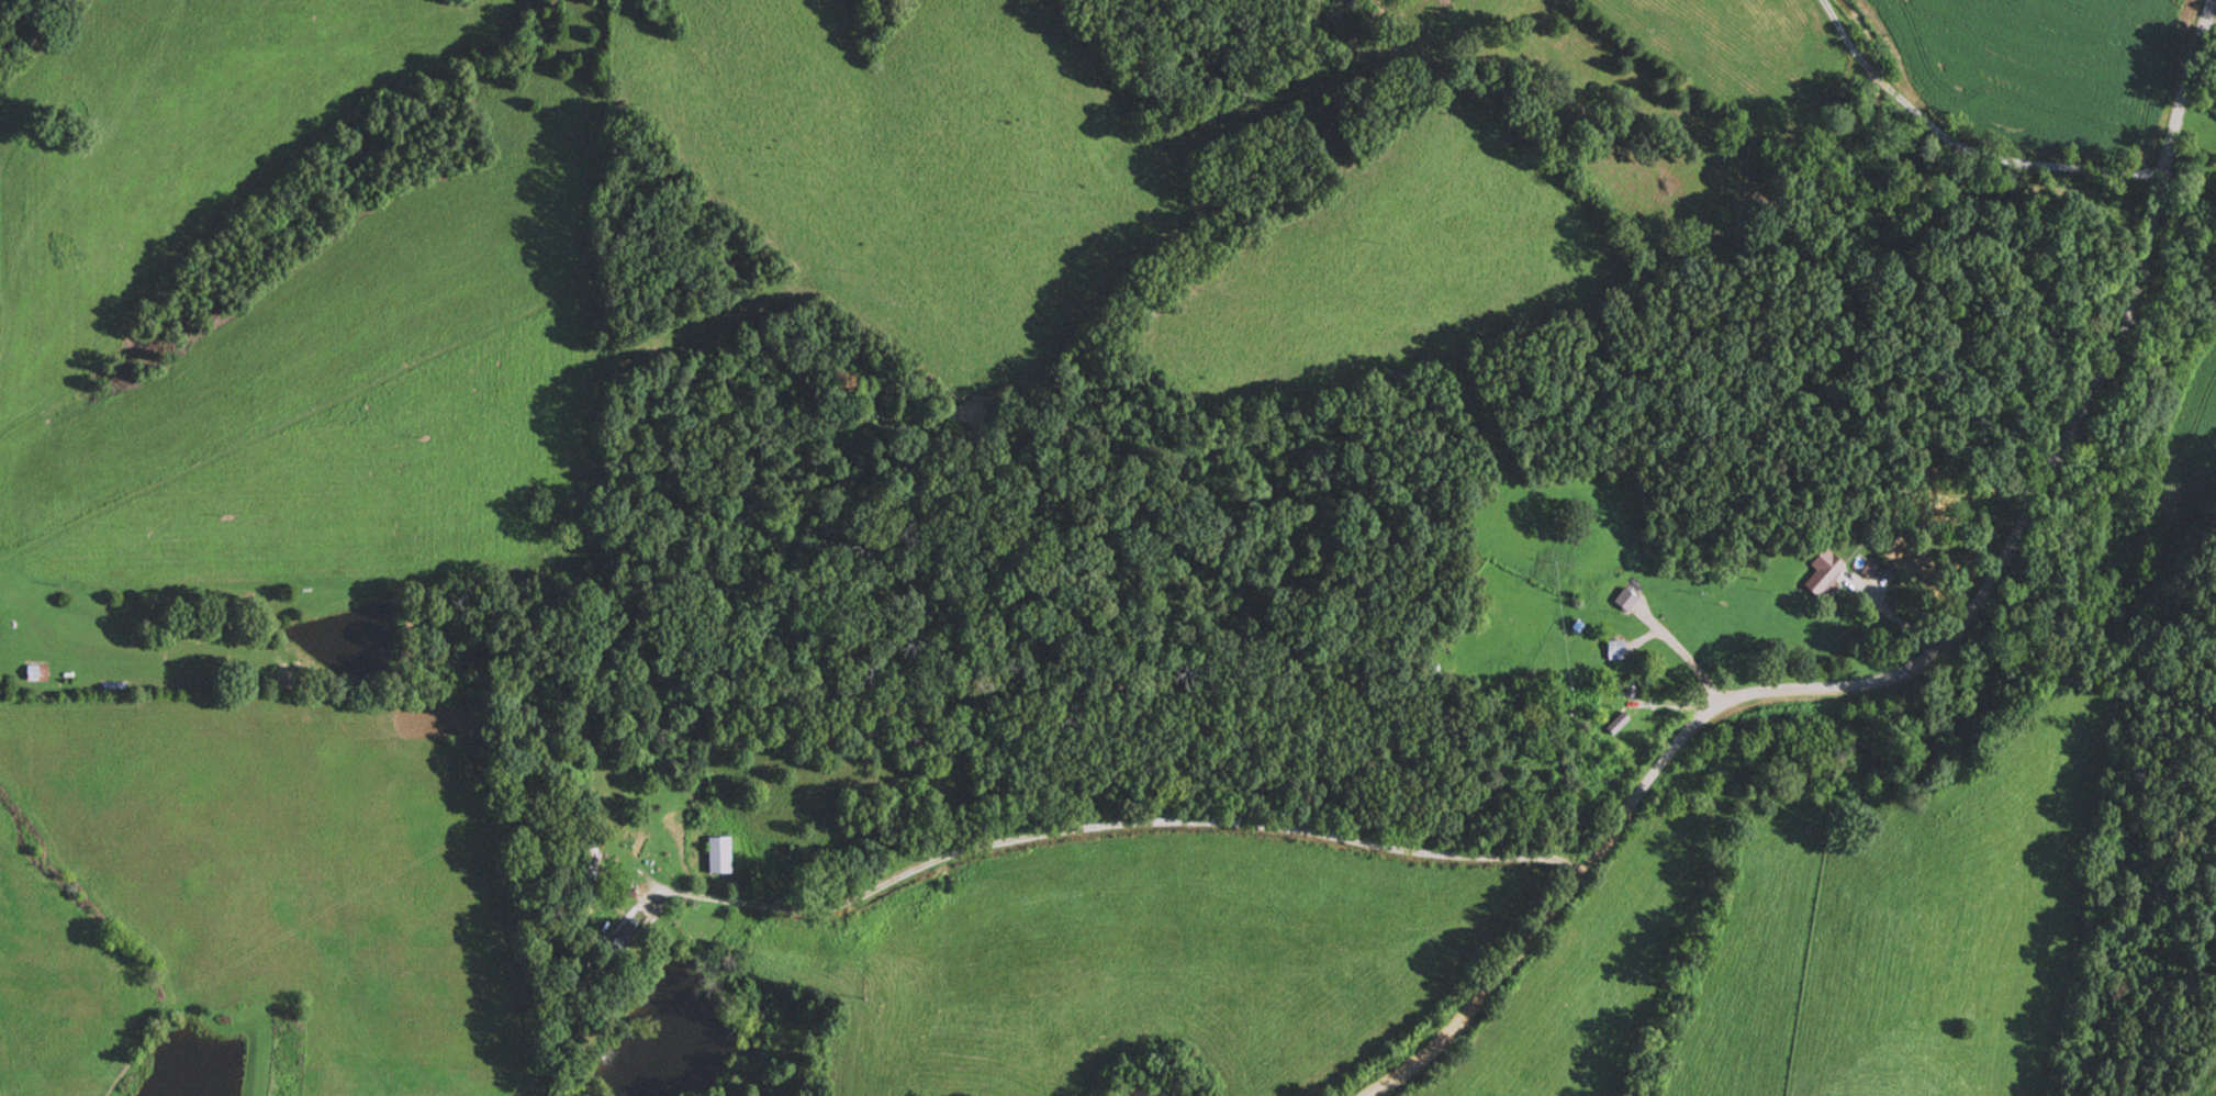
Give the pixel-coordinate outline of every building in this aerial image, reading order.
[(1804,583),(1822,597),(1849,563),(1827,546),(1812,566),(1816,569),(1804,583)] [(1642,598),(1620,579),(1607,593),(1630,612),(1642,598)] [(30,681),(49,681),(49,665),(30,665),(30,681)] [(734,836),(710,836),(710,872),(734,872),(734,836)] [(875,937),(862,935),(859,946),(873,950),(875,937)]
